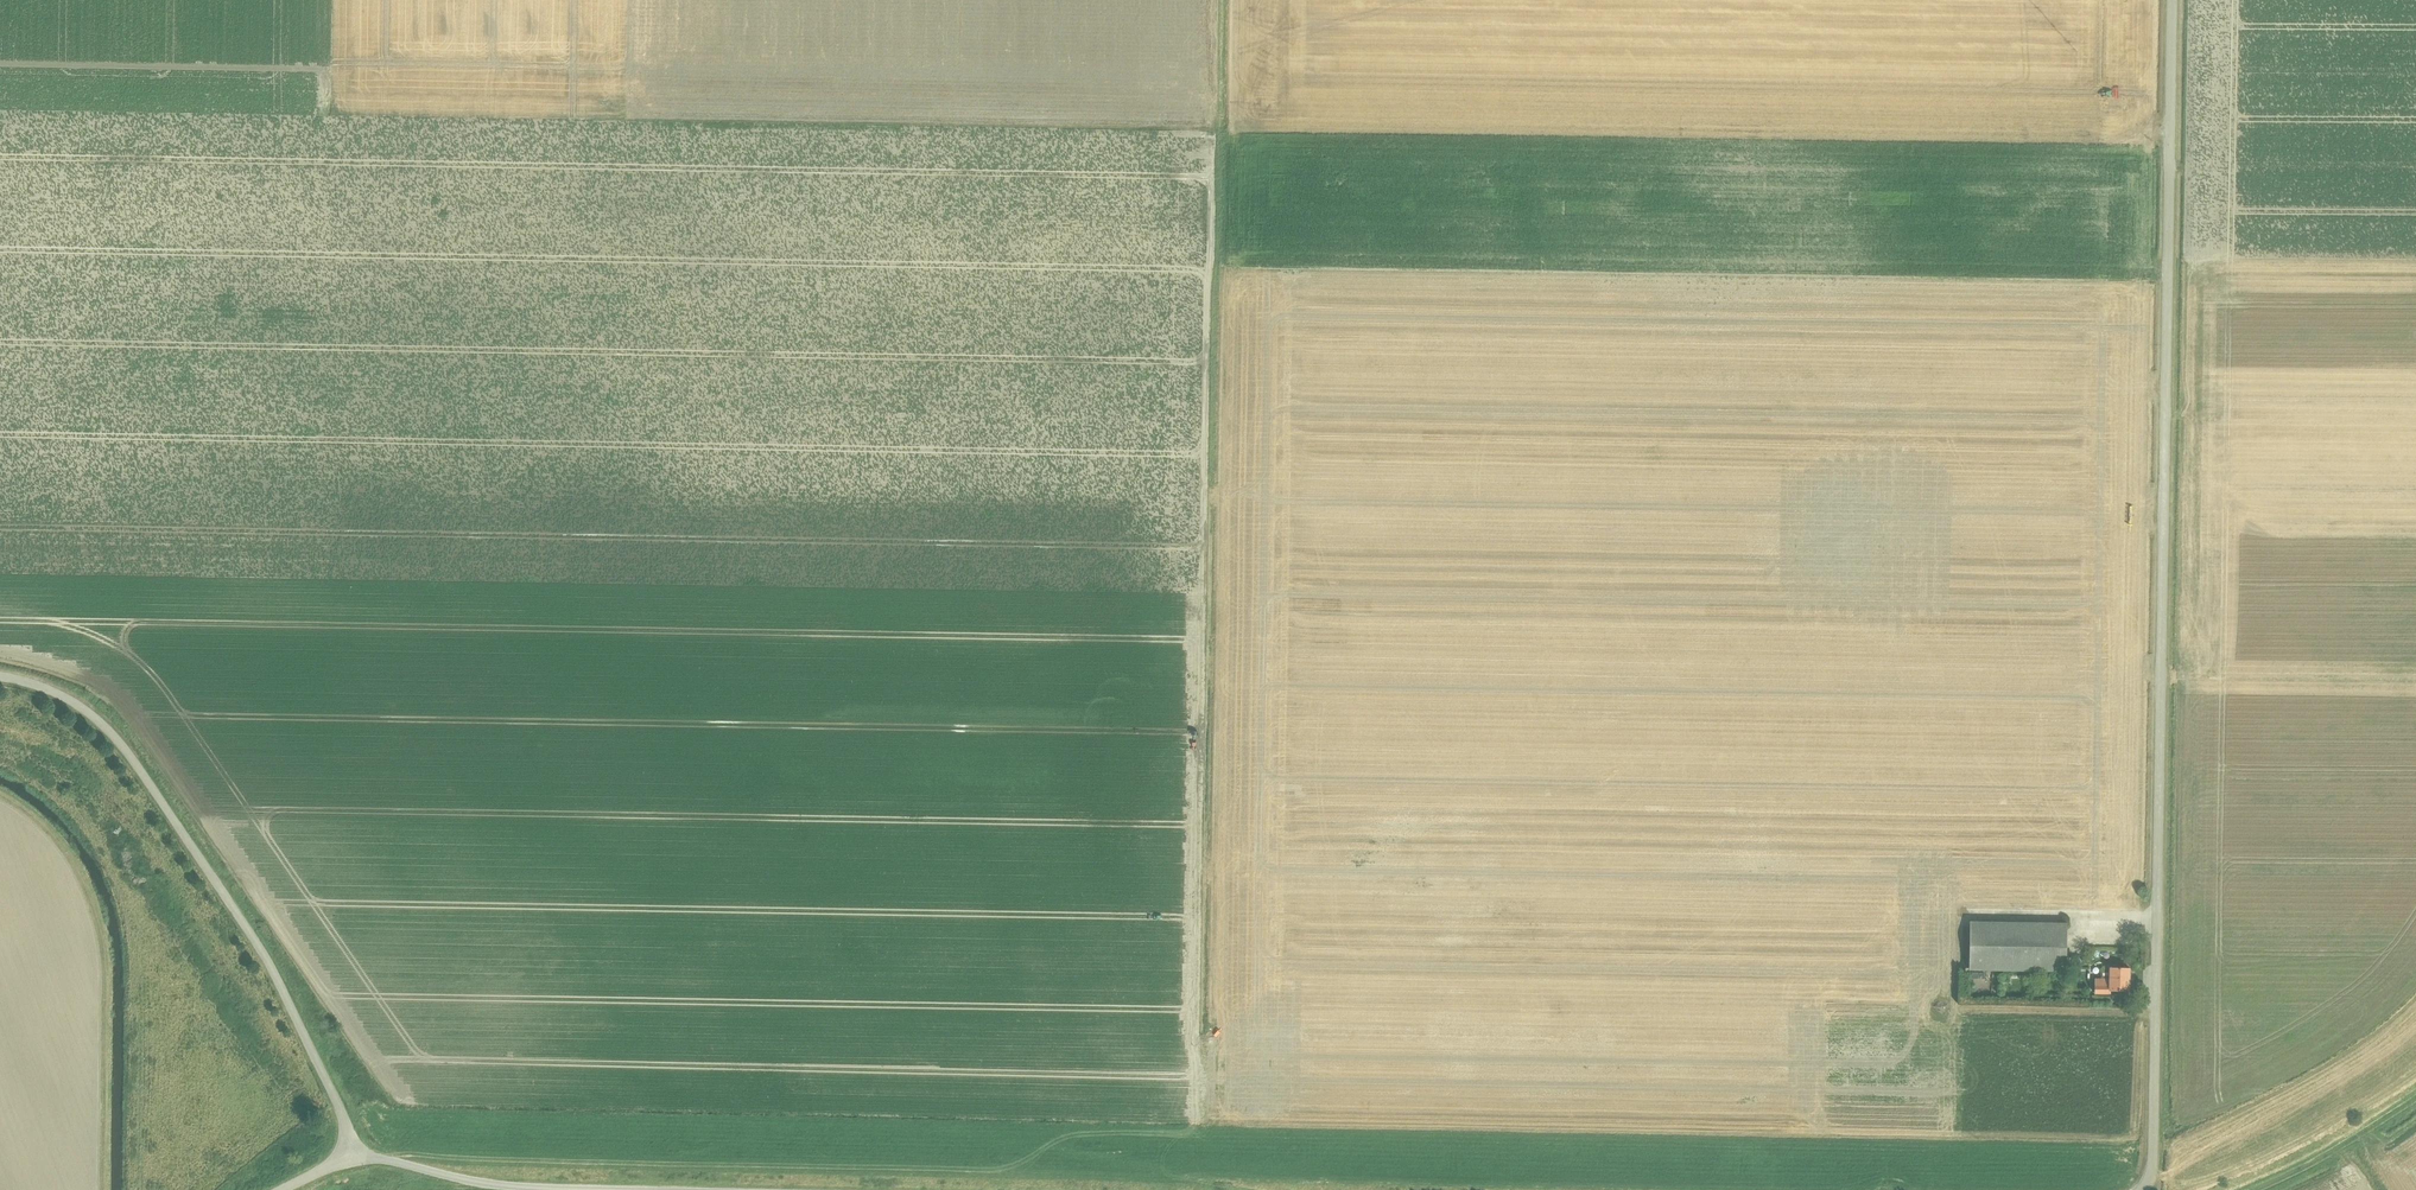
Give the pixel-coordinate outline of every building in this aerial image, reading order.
[(2066,971),(2067,923),(1970,921),(1969,969),(2066,971)] [(2129,968),(2110,968),(2109,979),(2095,979),(2095,993),(2110,993),(2110,990),(2129,990),(2129,968)]
